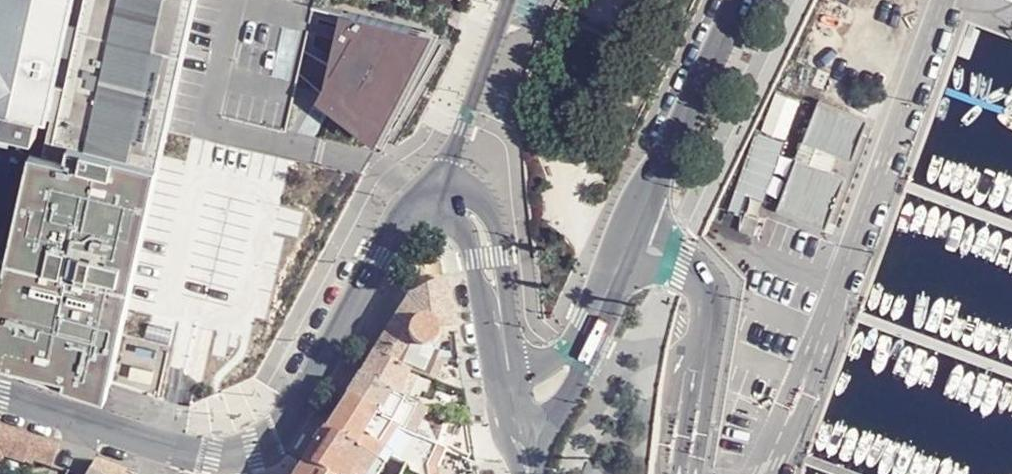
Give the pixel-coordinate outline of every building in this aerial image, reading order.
[(59,138),(88,0),(0,0),(0,125),(59,138)] [(59,138),(44,206),(27,202),(21,229),(38,233),(10,358),(105,379),(187,0),(88,0),(59,138)] [(813,53),(825,57),(837,30),(843,31),(853,0),(838,0),(813,53)] [(439,31),(349,13),(344,38),(356,46),(343,69),(330,94),(381,135),(439,31)] [(330,94),(343,69),(311,52),(307,76),(330,94)] [(265,90),(260,123),(285,127),(291,95),(265,90)] [(866,126),(817,107),(779,209),(819,224),(828,227),(846,179),(832,174),(812,167),(819,150),(838,157),(852,163),(866,126)] [(756,131),(728,209),(740,214),(747,195),(765,201),(786,142),(756,131)] [(838,157),(819,150),(812,167),(832,174),(838,157)] [(744,214),(739,230),(753,235),(759,219),(744,214)] [(436,330),(438,335),(455,333),(453,322),(451,313),(448,294),(446,279),(410,298),(401,312),(412,326),(416,323),(422,322),(428,323),(433,325),(436,330)] [(432,355),(429,352),(426,353),(420,353),(415,351),(411,347),(408,342),(407,337),(408,331),(412,326),(401,312),(400,314),(394,322),(387,334),(372,356),(403,371),(417,377),(422,379),(432,355)] [(438,340),(438,335),(436,330),(433,325),(428,323),(422,322),(416,323),(412,326),(408,331),(407,337),(408,342),(411,347),(415,351),(420,353),(426,353),(429,352),(433,349),(436,345),(438,340)] [(460,367),(432,355),(422,379),(448,388),(464,395),(463,388),(460,367)] [(403,371),(372,356),(369,362),(357,380),(387,393),(402,399),(407,401),(417,377),(403,371)] [(387,393),(357,380),(355,384),(345,400),(367,413),(384,423),(391,428),(394,430),(399,431),(404,434),(409,436),(412,437),(416,430),(404,424),(414,404),(407,401),(402,399),(387,393)] [(345,400),(342,403),(338,410),(332,419),(322,434),(350,451),(375,464),(382,451),(410,464),(430,473),(478,473),(476,466),(462,459),(438,449),(412,437),(409,436),(404,434),(399,431),(394,430),(391,428),(384,423),(367,413),(345,400)] [(11,433),(3,430),(0,440),(0,467),(3,458),(11,433)] [(59,448),(11,433),(3,459),(21,465),(23,460),(52,470),(59,448)] [(322,434),(317,441),(302,466),(317,473),(368,473),(370,470),(375,464),(350,451),(322,434)] [(95,460),(88,471),(93,473),(125,473),(126,471),(95,460)] [(302,466),(298,472),(297,473),(317,473),(302,466)]
